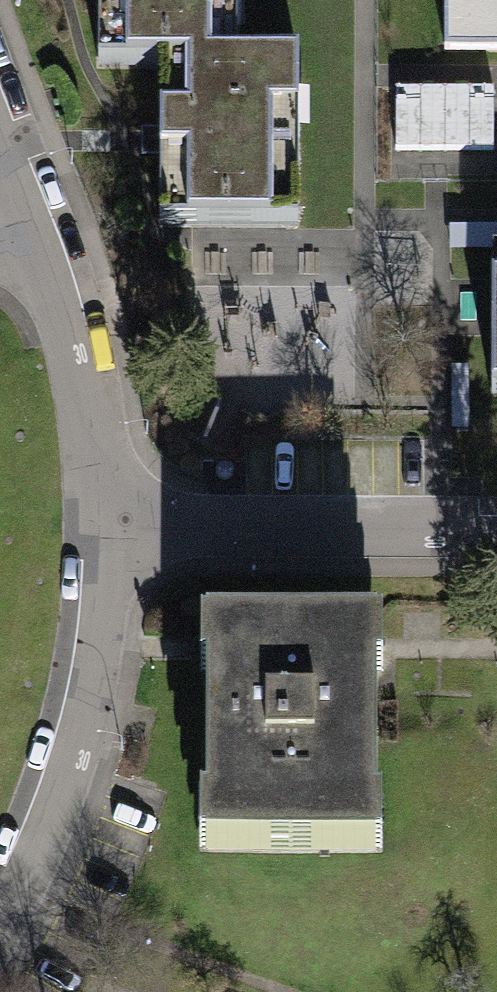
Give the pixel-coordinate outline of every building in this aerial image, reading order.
[(102,75),(158,74),(158,145),(159,240),(299,239),(297,72),(241,73),(240,0),(102,0),(102,75)] [(445,49),(496,49),(496,0),(445,0),(445,49)] [(496,144),(496,89),(399,88),(399,155),(496,155),(496,144)] [(372,660),(196,660),(196,885),(372,885),(372,660)]
